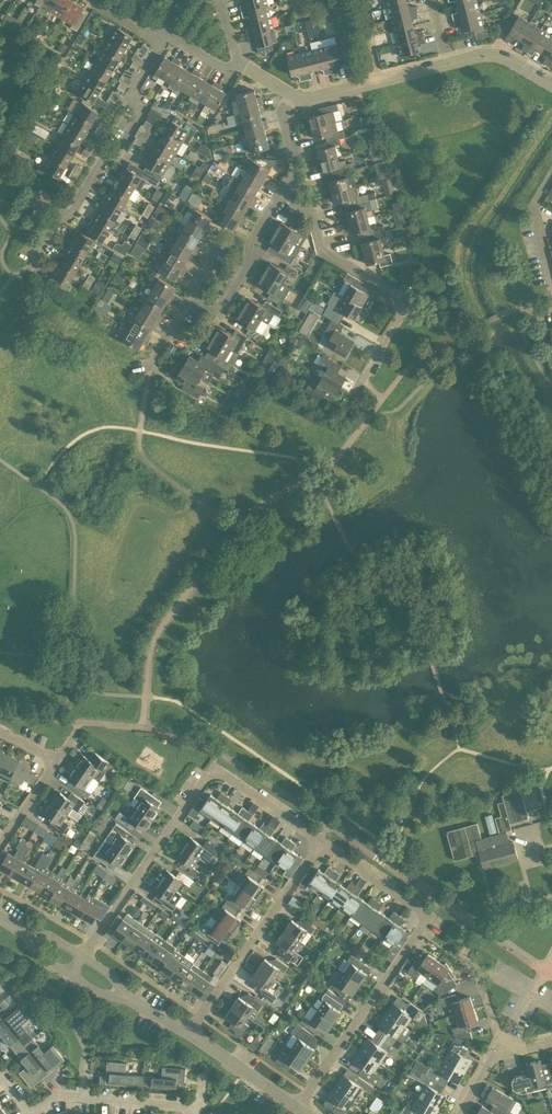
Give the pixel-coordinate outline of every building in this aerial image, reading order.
[(43,0),(29,0),(27,4),(38,10),(43,0)] [(58,0),(43,0),(38,10),(48,16),(51,11),(58,0)] [(51,11),(62,18),(72,0),(58,0),(51,11)] [(83,7),(72,0),(62,18),(73,24),(71,27),(77,31),(82,21),(77,18),(83,7)] [(268,4),(267,0),(246,0),(247,3),(240,5),(241,11),(268,4)] [(407,1),(388,6),(391,18),(417,12),(416,6),(408,7),(407,1)] [(453,20),(480,13),(477,1),(458,6),(459,12),(452,13),(453,20)] [(252,21),(271,16),(268,4),(241,11),(243,17),(250,15),(252,21)] [(417,12),(391,18),(394,31),(413,26),(411,20),(419,18),(417,12)] [(483,25),(480,13),(453,20),(455,26),(462,24),(464,30),(483,25)] [(247,35),(274,28),(271,16),(252,21),(253,27),(246,29),(247,35)] [(514,36),(520,39),(530,22),(518,16),(514,24),(510,29),(504,39),(510,43),(514,36)] [(311,19),(304,20),(308,36),(315,35),(311,19)] [(510,29),(514,24),(508,20),(505,26),(510,29)] [(527,52),(540,29),(530,22),(520,39),(525,42),(521,49),(527,52)] [(484,29),(483,25),(464,30),(465,34),(474,31),(484,29)] [(413,26),(394,31),(397,43),(423,36),(422,30),(414,32),(413,26)] [(115,27),(109,38),(126,48),(133,37),(115,27)] [(277,41),(274,28),(247,35),(249,41),(256,39),(258,46),(257,46),(258,53),(273,49),(271,43),(277,41)] [(489,35),(487,28),(484,29),(474,31),(476,39),(489,35)] [(541,52),(551,35),(540,29),(527,52),(532,55),(536,49),(541,52)] [(551,58),(551,35),(541,52),(546,55),(543,62),(548,65),(551,58)] [(425,42),(423,36),(397,43),(400,55),(419,50),(418,44),(425,42)] [(335,64),(341,63),(335,37),(322,40),(324,47),(331,73),(337,72),(335,64)] [(126,48),(109,38),(103,48),(120,58),(126,48)] [(57,49),(63,53),(67,46),(61,42),(57,49)] [(145,59),(149,53),(138,47),(135,53),(145,59)] [(331,73),(324,47),(312,50),(317,69),(323,67),(324,75),(331,73)] [(120,58),(103,48),(96,59),(113,69),(120,58)] [(317,69),(312,50),(300,53),(306,79),(312,78),(311,70),(317,69)] [(132,59),(134,60),(140,64),(142,65),(145,59),(135,53),(132,59)] [(300,81),(306,79),(300,53),(287,56),(292,75),(298,73),(300,81)] [(160,76),(165,79),(177,59),(173,57),(171,60),(164,56),(152,77),(149,75),(143,85),(149,89),(155,79),(157,80),(160,76)] [(90,70),(107,80),(113,69),(96,59),(90,70)] [(181,61),(177,59),(165,79),(171,82),(168,87),(173,89),(185,69),(179,65),(181,61)] [(128,70),(135,74),(137,69),(131,65),(128,70)] [(122,75),(119,81),(129,87),(133,81),(136,75),(135,74),(128,70),(125,69),(122,75)] [(191,72),(185,69),(173,89),(177,92),(180,88),(186,91),(197,71),(193,69),(191,72)] [(83,81),(101,91),(107,80),(90,70),(83,81)] [(189,99),(193,101),(205,81),(199,77),(201,73),(197,71),(186,91),(191,94),(189,99)] [(112,112),(115,107),(97,96),(101,91),(83,81),(77,92),(105,108),(112,112)] [(205,81),(193,101),(198,104),(200,100),(206,103),(218,83),(214,81),(212,84),(205,81)] [(221,85),(218,83),(206,103),(212,106),(209,111),(214,113),(226,93),(219,89),(221,85)] [(123,97),(122,96),(115,92),(113,90),(110,96),(120,102),(123,97)] [(231,96),(232,101),(233,108),(239,106),(261,100),(260,96),(256,97),(254,90),(231,96)] [(71,111),(75,100),(70,98),(66,109),(71,111)] [(361,107),(359,99),(350,101),(352,109),(361,107)] [(236,114),(237,119),(260,113),(258,106),(262,105),(261,100),(239,106),(240,112),(236,114)] [(81,102),(75,113),(92,123),(98,112),(81,102)] [(338,109),(337,103),(318,108),(319,114),(308,117),(310,123),(306,124),(307,129),(336,121),(333,111),(338,109)] [(92,123),(75,113),(68,124),(85,134),(92,123)] [(233,113),(224,116),(227,126),(236,123),(233,113)] [(243,123),(245,129),(267,123),(266,119),(262,120),(260,113),(237,119),(238,124),(243,123)] [(157,120),(149,115),(146,120),(154,125),(157,120)] [(172,121),(172,120),(165,131),(182,142),(187,144),(197,128),(176,115),(172,121)] [(367,127),(365,116),(358,118),(361,128),(367,127)] [(107,124),(101,121),(98,127),(104,130),(107,124)] [(338,132),(336,121),(307,129),(308,133),(312,132),(314,138),(325,135),(326,141),(339,138),(345,136),(343,131),(338,132)] [(33,123),(30,131),(44,137),(47,130),(33,123)] [(242,137),(243,142),(266,136),(264,129),(268,128),(267,123),(245,129),(246,135),(242,137)] [(62,134),(79,144),(85,134),(68,124),(62,134)] [(148,136),(152,130),(142,124),(138,130),(148,136)] [(95,133),(100,136),(104,130),(98,127),(95,133)] [(138,130),(135,136),(145,142),(148,136),(138,130)] [(31,144),(36,135),(29,131),(24,140),(31,144)] [(182,142),(165,131),(159,142),(176,152),(182,142)] [(56,145),(73,155),(79,144),(62,134),(56,145)] [(268,143),(266,136),(243,142),(244,147),(249,146),(251,152),(273,146),(272,142),(268,143)] [(314,157),(315,161),(337,156),(335,145),(341,144),(339,138),(326,141),(315,144),(317,150),(318,156),(314,157)] [(153,153),(170,163),(176,152),(159,142),(153,153)] [(94,146),(88,143),(85,148),(91,152),(94,146)] [(197,150),(205,155),(209,148),(201,143),(197,150)] [(73,155),(56,145),(49,156),(66,166),(73,155)] [(82,154),(87,157),(91,152),(85,148),(82,154)] [(154,176),(159,180),(170,163),(153,153),(152,153),(151,152),(148,152),(145,157),(148,160),(146,164),(157,171),(154,176)] [(39,164),(40,164),(36,171),(55,182),(58,176),(60,177),(66,166),(49,156),(48,157),(45,155),(39,164)] [(248,156),(241,167),(247,170),(267,182),(269,178),(266,176),(272,166),(282,167),(283,160),(256,158),(254,160),(248,156)] [(333,168),(335,174),(348,170),(354,169),(352,162),(346,164),(345,160),(339,162),(337,156),(315,161),(316,165),(321,164),(322,171),(333,168)] [(374,162),(376,178),(384,176),(382,160),(374,162)] [(81,168),(75,164),(72,170),(78,173),(81,168)] [(145,170),(141,176),(124,166),(117,177),(134,187),(140,191),(146,180),(150,182),(154,176),(145,170)] [(69,175),(75,179),(78,173),(72,170),(69,175)] [(265,185),(267,182),(247,170),(244,176),(239,173),(237,178),(258,190),(261,183),(265,185)] [(353,175),(349,176),(348,170),(335,174),(336,179),(329,181),(330,188),(326,189),(327,193),(356,186),(353,175)] [(208,183),(212,177),(207,174),(203,180),(208,183)] [(111,188),(128,198),(134,187),(117,177),(111,188)] [(257,198),(254,196),(258,190),(237,178),(234,182),(238,185),(235,190),(255,202),(257,198)] [(368,194),(359,196),(356,186),(327,193),(328,197),(333,196),(334,202),(355,197),(357,203),(376,198),(374,192),(368,194)] [(105,199),(122,209),(128,198),(111,188),(105,199)] [(149,198),(156,200),(160,191),(153,188),(149,198)] [(230,188),(227,193),(225,198),(245,210),(249,204),(253,206),(255,202),(235,190),(235,191),(230,188)] [(168,200),(172,193),(167,190),(160,201),(166,205),(168,201),(168,200)] [(222,202),(226,205),(223,211),(243,222),(245,219),(242,217),(245,210),(225,198),(222,202)] [(375,199),(376,198),(357,203),(358,208),(346,212),(348,218),(344,219),(345,223),(368,217),(366,211),(377,208),(375,199)] [(122,209),(105,199),(98,210),(115,220),(122,209)] [(149,203),(145,209),(151,212),(154,206),(149,203)] [(192,213),(189,218),(209,230),(211,226),(208,224),(212,218),(191,205),(188,210),(192,213)] [(148,218),(151,212),(145,209),(142,214),(148,218)] [(92,220),(109,230),(115,220),(98,210),(92,220)] [(241,226),(243,222),(223,211),(220,216),(215,214),(212,219),(233,231),(237,224),(241,226)] [(398,226),(406,224),(404,216),(396,218),(398,226)] [(156,226),(159,221),(152,217),(149,222),(156,226)] [(370,228),(371,234),(384,230),(383,225),(376,226),(375,222),(369,224),(368,217),(345,223),(346,227),(350,226),(352,233),(370,228)] [(207,234),(209,230),(189,218),(186,224),(181,222),(179,226),(199,238),(203,232),(207,234)] [(102,241),(109,230),(92,220),(85,231),(102,241)] [(281,222),(275,232),(294,243),(293,244),(300,248),(306,237),(309,231),(298,224),(294,230),(281,222)] [(136,225),(133,230),(138,233),(141,228),(136,225)] [(196,245),(199,238),(179,226),(176,231),(180,233),(177,239),(197,250),(199,247),(196,245)] [(77,230),(71,241),(88,251),(94,240),(77,230)] [(134,239),(138,233),(133,230),(129,236),(134,239)] [(391,230),(384,231),(384,230),(371,234),(373,239),(361,243),(363,249),(358,250),(360,254),(383,248),(381,242),(387,241),(393,239),(391,230)] [(300,248),(293,244),(294,243),(275,232),(269,243),(282,251),(279,256),(290,263),(294,257),(295,258),(301,248),(300,248)] [(404,236),(406,242),(411,241),(412,241),(410,232),(406,233),(407,235),(404,236)] [(135,244),(146,250),(151,240),(141,234),(135,244)] [(195,254),(197,250),(177,239),(174,245),(169,242),(167,246),(187,259),(191,252),(195,254)] [(88,251),(71,241),(64,252),(81,262),(88,251)] [(129,249),(123,246),(120,252),(125,256),(129,249)] [(184,265),(187,259),(167,246),(161,257),(165,259),(185,271),(187,267),(184,265)] [(384,255),(383,248),(360,254),(361,258),(365,257),(367,264),(378,261),(380,266),(393,263),(390,253),(384,255)] [(81,262),(64,252),(58,263),(75,273),(81,262)] [(118,265),(122,257),(114,252),(109,260),(118,265)] [(104,262),(108,256),(102,253),(99,259),(104,262)] [(183,275),(185,271),(165,259),(162,265),(157,262),(154,267),(175,279),(179,273),(183,275)] [(270,262),(264,273),(282,284),(288,274),(294,277),(298,271),(287,264),(283,270),(270,262)] [(69,283),(75,273),(58,263),(51,274),(62,280),(59,286),(68,292),(72,285),(69,283)] [(313,278),(317,270),(311,266),(306,274),(313,278)] [(282,284),(264,273),(258,283),(271,291),(267,297),(281,305),(290,289),(282,284)] [(343,296),(361,306),(368,294),(364,282),(347,273),(343,279),(351,284),(343,296)] [(90,274),(86,280),(92,283),(95,278),(90,274)] [(156,282),(153,288),(173,300),(175,296),(171,294),(175,287),(154,275),(152,280),(156,282)] [(89,289),(92,283),(86,280),(83,286),(89,289)] [(105,286),(96,281),(92,288),(101,293),(105,286)] [(170,303),(173,300),(153,288),(149,294),(145,291),(142,296),(163,308),(167,301),(170,303)] [(310,307),(332,319),(338,323),(345,313),(354,319),(361,306),(343,296),(337,293),(334,291),(327,303),(329,304),(326,309),(314,301),(310,307)] [(144,303),(141,308),(160,320),(163,316),(159,314),(163,308),(142,296),(140,300),(144,303)] [(249,298),(243,309),(267,323),(268,323),(274,313),(279,317),(282,310),(265,300),(262,306),(249,298)] [(313,302),(306,298),(300,308),(307,312),(313,302)] [(133,311),(130,316),(151,328),(155,322),(158,324),(160,320),(141,308),(137,314),(133,311)] [(258,339),(267,323),(243,309),(237,319),(250,327),(246,333),(258,339)] [(304,322),(312,327),(318,316),(310,311),(304,322)] [(132,323),(129,328),(129,329),(148,340),(151,337),(147,335),(151,328),(130,316),(128,320),(132,323)] [(343,326),(338,323),(332,319),(323,334),(330,338),(326,344),(345,355),(353,341),(339,333),(343,326)] [(146,344),(148,340),(129,329),(129,328),(122,324),(115,335),(139,349),(143,342),(146,344)] [(213,338),(231,349),(234,344),(239,347),(241,346),(243,342),(247,336),(235,330),(232,335),(219,328),(213,338)] [(216,363),(218,364),(229,371),(239,354),(231,349),(213,338),(207,348),(220,356),(216,363)] [(303,350),(306,345),(301,341),(298,347),(303,350)] [(208,381),(218,364),(216,363),(205,356),(202,354),(198,360),(190,355),(183,366),(200,376),(208,381)] [(326,371),(322,377),(339,387),(346,376),(334,369),(337,363),(323,355),(317,366),(326,371)] [(264,360),(261,366),(268,370),(271,364),(264,360)] [(196,383),(200,376),(183,366),(176,378),(189,385),(185,391),(197,397),(203,387),(196,383)] [(332,399),(339,387),(322,377),(318,384),(311,380),(305,390),(317,397),(320,391),(332,399)] [(9,755),(0,751),(0,772),(0,771),(9,755)] [(82,754),(74,765),(92,777),(100,767),(105,771),(110,763),(94,752),(89,759),(82,754)] [(0,772),(0,777),(8,781),(9,782),(19,760),(9,755),(0,771),(0,772)] [(30,765),(19,760),(9,782),(18,786),(20,781),(22,782),(23,779),(33,784),(37,776),(27,771),(30,765)] [(98,781),(92,777),(74,765),(67,776),(80,785),(76,790),(86,798),(98,781)] [(139,801),(135,807),(153,819),(160,808),(148,800),(151,794),(141,787),(133,797),(139,801)] [(57,790),(49,801),(68,813),(72,807),(77,811),(84,801),(73,794),(70,799),(57,790)] [(479,853),(483,868),(518,859),(513,841),(509,842),(506,831),(511,830),(510,823),(528,818),(520,790),(502,795),(503,801),(497,803),(501,816),(495,817),(499,833),(482,838),(477,823),(447,831),(455,860),(472,855),(479,853)] [(195,818),(200,809),(211,817),(226,795),(220,791),(216,797),(210,794),(205,801),(199,797),(188,813),(195,818)] [(227,805),(231,799),(226,795),(211,817),(222,824),(232,809),(227,805)] [(63,820),(68,813),(49,801),(42,811),(55,821),(51,826),(62,834),(69,823),(63,820)] [(232,809),(222,824),(232,832),(247,810),(242,806),(238,812),(232,809)] [(145,830),(153,819),(135,807),(127,817),(119,812),(115,817),(129,827),(133,821),(145,830)] [(247,810),(232,832),(243,839),(254,824),(248,820),(253,814),(247,810)] [(29,815),(24,822),(66,848),(70,841),(29,815)] [(254,824),(243,839),(254,847),(269,825),(264,821),(259,827),(254,824)] [(117,832),(110,843),(128,855),(135,844),(123,836),(126,830),(116,823),(112,828),(117,832)] [(270,835),(274,829),(269,825),(254,847),(265,854),(275,839),(270,835)] [(206,840),(203,845),(189,836),(182,846),(199,857),(206,863),(213,853),(213,854),(217,848),(206,840)] [(275,839),(265,854),(276,862),(291,840),(285,836),(281,842),(275,839)] [(10,874),(26,844),(20,840),(16,847),(18,848),(14,855),(8,852),(0,867),(0,868),(10,874)] [(84,840),(80,845),(86,849),(90,843),(84,840)] [(296,844),(291,840),(276,862),(287,869),(283,874),(289,878),(298,865),(292,861),(297,854),(292,850),(296,844)] [(120,866),(128,855),(110,843),(106,849),(100,845),(93,855),(104,863),(108,857),(120,866)] [(23,861),(31,847),(26,844),(10,874),(20,879),(29,864),(23,861)] [(192,867),(199,857),(182,846),(176,855),(192,867),(188,872),(196,877),(199,872),(192,867)] [(43,852),(35,867),(29,864),(20,879),(30,885),(39,869),(45,859),(48,855),(43,852)] [(39,869),(30,885),(41,891),(49,875),(50,875),(52,871),(46,867),(52,857),(48,855),(45,859),(39,869)] [(231,858),(225,865),(230,869),(236,862),(231,858)] [(50,875),(49,875),(41,891),(51,897),(60,881),(61,879),(67,869),(62,866),(57,875),(52,871),(50,875)] [(308,884),(319,891),(334,870),(328,866),(324,872),(318,868),(313,875),(307,871),(298,884),(305,888),(308,884)] [(103,867),(98,874),(103,877),(107,871),(103,867)] [(246,877),(240,885),(260,900),(262,894),(261,890),(264,886),(258,882),(262,876),(261,876),(249,867),(243,875),(246,877)] [(166,869),(159,879),(176,891),(182,881),(190,886),(193,880),(183,873),(179,878),(166,869)] [(334,870),(319,891),(329,899),(340,884),(335,880),(339,874),(334,870)] [(71,884),(75,879),(70,876),(67,882),(61,879),(60,881),(51,897),(50,898),(60,904),(69,889),(71,884)] [(169,900),(176,891),(159,879),(152,889),(165,898),(162,903),(172,911),(176,905),(169,900)] [(340,884),(329,899),(340,906),(355,885),(350,881),(346,887),(340,884)] [(232,892),(226,900),(239,910),(243,904),(248,908),(251,903),(256,903),(260,900),(240,885),(234,894),(232,892)] [(355,885),(340,906),(351,914),(362,899),(356,895),(361,889),(355,885)] [(81,916),(90,900),(92,896),(95,890),(91,888),(88,894),(86,898),(79,894),(71,910),(81,916)] [(69,889),(60,904),(71,910),(79,894),(69,889)] [(140,899),(147,904),(150,900),(143,895),(140,899)] [(308,906),(293,895),(288,903),(303,913),(308,906)] [(90,900),(81,916),(92,922),(95,916),(101,919),(111,905),(93,896),(90,900)] [(362,899),(351,914),(362,921),(377,900),(371,896),(367,902),(362,899)] [(157,905),(150,900),(147,904),(154,909),(157,905)] [(222,910),(217,919),(237,933),(239,928),(238,923),(241,919),(235,915),(239,910),(226,900),(220,909),(222,910)] [(377,900),(362,921),(372,929),(383,913),(378,910),(382,904),(377,900)] [(169,914),(162,909),(159,913),(167,918),(169,914)] [(303,915),(313,922),(317,916),(307,909),(303,915)] [(383,913),(372,929),(383,936),(398,915),(393,911),(389,917),(383,913)] [(133,925),(137,920),(126,913),(123,917),(118,914),(110,925),(115,929),(113,933),(123,940),(133,925)] [(171,917),(178,922),(181,918),(173,913),(171,917)] [(404,919),(398,915),(383,936),(393,943),(389,949),(390,952),(386,957),(391,961),(406,940),(400,936),(405,929),(399,925),(404,919)] [(188,923),(181,918),(178,922),(185,927),(188,923)] [(291,919),(284,930),(300,941),(307,931),(310,933),(314,927),(302,918),(299,924),(291,919)] [(234,935),(237,933),(217,919),(211,927),(209,925),(203,934),(216,943),(220,937),(225,941),(229,936),(234,935)] [(143,932),(146,927),(137,920),(133,925),(123,940),(132,946),(142,932),(143,932)] [(324,929),(329,933),(333,927),(328,923),(324,929)] [(152,939),(156,933),(146,927),(143,932),(142,932),(132,946),(142,953),(152,939)] [(189,933),(196,938),(198,934),(191,929),(189,933)] [(301,955),(294,950),(300,941),(284,930),(276,941),(282,945),(278,950),(280,951),(297,964),(301,958),(300,956),(301,955)] [(152,960),(166,940),(156,933),(152,939),(142,953),(152,960)] [(206,939),(198,934),(196,938),(203,943),(206,939)] [(166,940),(152,960),(162,966),(175,947),(166,940)] [(208,946),(215,951),(218,948),(211,942),(208,946)] [(206,946),(203,950),(209,956),(213,952),(206,946)] [(175,947),(162,966),(160,968),(170,975),(184,955),(174,949),(175,947)] [(417,978),(421,972),(427,976),(438,961),(428,953),(420,964),(415,960),(407,971),(417,978)] [(350,962),(343,972),(359,983),(367,973),(359,968),(363,962),(351,954),(347,960),(350,962)] [(193,962),(184,955),(170,975),(180,982),(193,962)] [(265,958),(257,968),(274,979),(281,969),(284,971),(288,966),(276,957),(272,963),(265,958)] [(203,970),(202,970),(189,988),(200,995),(209,982),(215,985),(229,965),(222,960),(213,973),(214,974),(212,976),(203,970)] [(445,962),(443,964),(438,961),(427,976),(426,977),(437,985),(433,989),(439,993),(437,995),(439,996),(456,984),(451,978),(455,975),(445,962)] [(193,962),(180,982),(189,988),(202,970),(193,963),(194,962),(193,962)] [(267,989),(274,979),(257,968),(250,979),(264,988),(260,994),(272,1002),(276,996),(267,989)] [(352,994),(359,983),(343,972),(336,982),(333,980),(329,986),(341,994),(345,989),(352,994)] [(324,1000),(317,1010),(333,1021),(340,1011),(339,1009),(342,1004),(337,1001),(339,997),(327,989),(321,997),(321,998),(322,998),(322,999),(324,1000)] [(36,1003),(41,997),(31,990),(27,996),(36,1003)] [(451,1003),(455,1014),(473,1008),(469,996),(457,1000),(455,994),(440,998),(443,1006),(451,1003)] [(238,996),(232,1005),(248,1017),(254,1007),(257,1009),(261,1004),(249,995),(246,1001),(238,996)] [(0,1008),(0,1015),(24,1044),(32,1037),(21,1023),(29,1017),(17,1002),(6,1011),(2,1006),(0,1008)] [(393,1002),(385,1013),(404,1026),(410,1017),(421,1025),(428,1024),(424,1013),(409,1002),(404,1009),(393,1002)] [(244,1022),(248,1017),(232,1005),(225,1015),(239,1025),(235,1030),(242,1035),(249,1025),(244,1022)] [(477,1020),(473,1008),(455,1014),(459,1026),(452,1028),(454,1034),(454,1036),(472,1038),(469,1028),(472,1027),(473,1025),(472,1022),(477,1020)] [(326,1032),(333,1021),(317,1010),(310,1020),(303,1015),(299,1021),(317,1033),(320,1028),(326,1032)] [(396,1037),(404,1026),(385,1013),(377,1024),(396,1037)] [(24,1044),(0,1015),(0,1041),(4,1037),(15,1051),(24,1044)] [(291,1048),(307,1059),(318,1043),(299,1030),(295,1035),(292,1034),(286,1043),(291,1047),(291,1048)] [(251,1036),(247,1043),(254,1047),(258,1040),(251,1036)] [(443,1043),(449,1047),(451,1047),(444,1059),(464,1070),(471,1058),(462,1054),(467,1045),(466,1045),(468,1040),(454,1038),(447,1036),(443,1043)] [(32,1037),(24,1044),(51,1077),(57,1073),(53,1068),(64,1059),(52,1044),(44,1051),(32,1037)] [(368,1038),(360,1049),(379,1062),(387,1050),(368,1038)] [(46,1082),(51,1077),(24,1044),(15,1051),(27,1065),(19,1072),(31,1087),(42,1078),(46,1082)] [(284,1059),(300,1069),(307,1059),(291,1048),(286,1054),(281,1051),(275,1060),(281,1064),(284,1059)] [(371,1073),(379,1062),(360,1049),(352,1060),(362,1067),(358,1072),(375,1084),(379,1078),(371,1073)] [(541,1065),(546,1087),(551,1086),(551,1057),(551,1063),(541,1065)] [(457,1083),(464,1070),(444,1059),(437,1071),(457,1083)] [(521,1093),(538,1089),(546,1087),(541,1065),(540,1060),(526,1063),(528,1070),(521,1072),(522,1076),(513,1078),(511,1081),(512,1088),(521,1093)] [(100,1075),(99,1082),(142,1086),(143,1075),(125,1073),(126,1063),(107,1061),(106,1075),(100,1075)] [(161,1076),(143,1075),(142,1086),(185,1090),(186,1083),(180,1082),(181,1068),(162,1066),(161,1076)] [(434,1069),(430,1067),(425,1074),(426,1074),(430,1076),(434,1069)] [(347,1069),(335,1085),(354,1098),(361,1087),(370,1092),(373,1087),(347,1069)] [(412,1076),(422,1081),(426,1074),(425,1074),(416,1069),(412,1076)] [(426,1083),(419,1095),(439,1106),(445,1094),(426,1083)] [(346,1109),(354,1098),(335,1085),(327,1096),(346,1109)] [(491,1111),(497,1113),(508,1113),(512,1107),(511,1102),(513,1098),(492,1087),(485,1099),(493,1103),(494,1106),(491,1111)] [(439,1106),(419,1095),(412,1107),(424,1113),(434,1113),(439,1106)] [(370,1107),(377,1112),(384,1101),(378,1097),(370,1107)] [(402,1111),(405,1112),(406,1113),(410,1106),(406,1104),(402,1111)] [(491,1111),(481,1105),(476,1113),(497,1113),(491,1111)]
